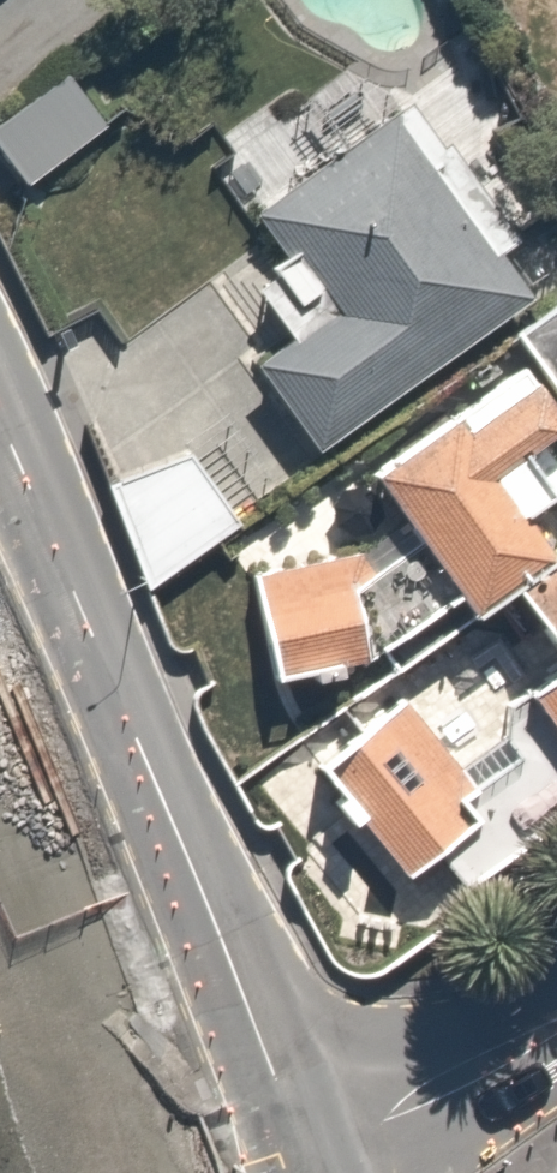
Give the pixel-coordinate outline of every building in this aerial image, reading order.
[(46,78),(1,119),(0,125),(0,141),(36,184),(59,186),(105,148),(105,127),(66,81),(46,78)] [(386,109),(263,205),(304,258),(261,291),(302,344),(268,370),(343,468),(556,303),(556,263),(541,242),(509,267),(386,109)] [(383,485),(497,635),(539,603),(556,626),(556,530),(526,490),(556,466),(556,390),(539,366),(383,485)] [(204,452),(110,487),(146,585),(241,550),(204,452)] [(367,614),(363,595),(382,591),(374,551),(262,574),(286,690),(302,686),(305,700),(364,688),(362,674),(398,667),(386,610),(367,614)] [(336,777),(434,892),(556,787),(556,778),(514,728),(468,768),(449,747),(472,728),(438,689),(336,777)]
